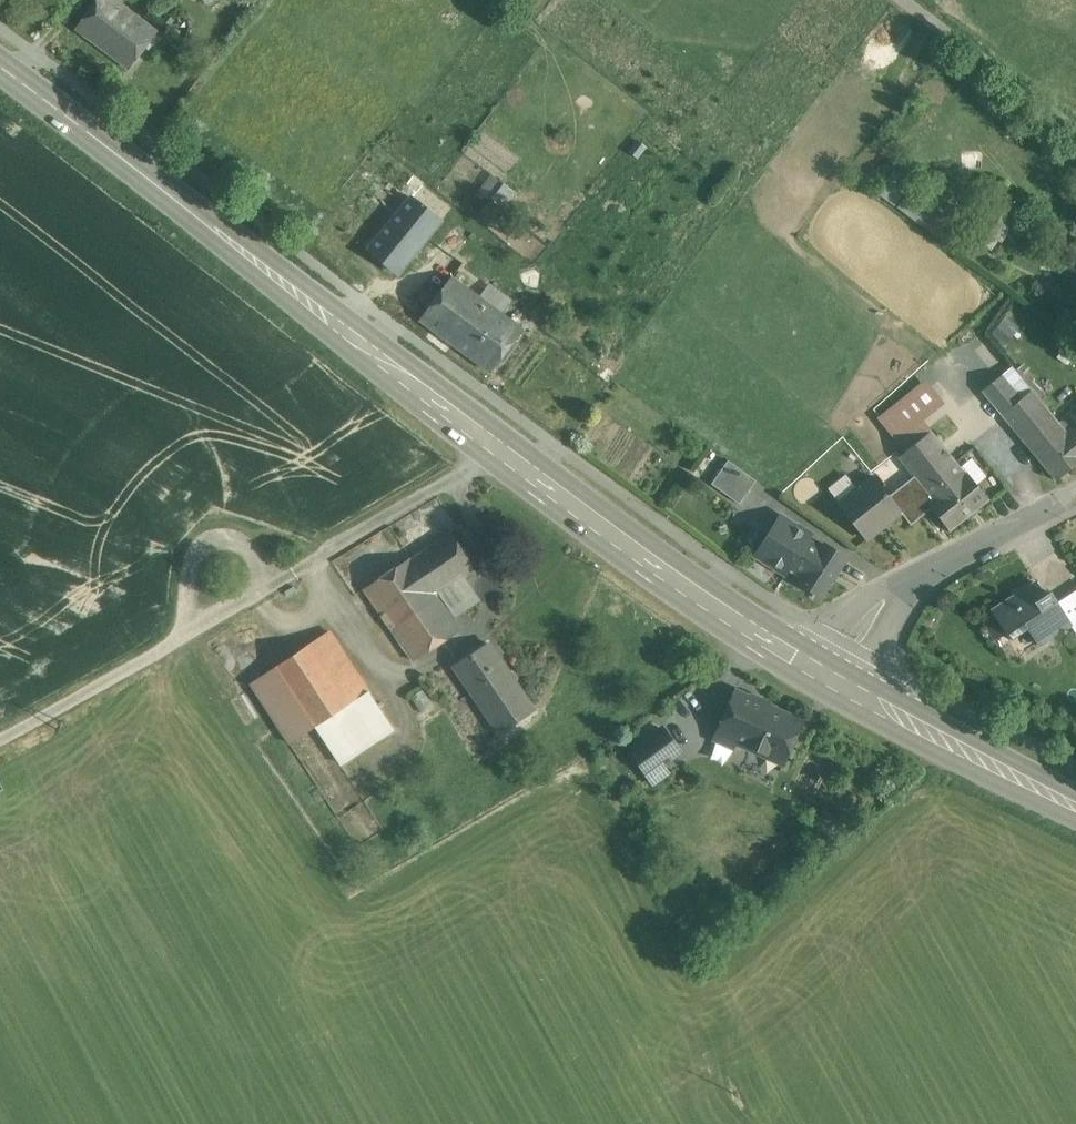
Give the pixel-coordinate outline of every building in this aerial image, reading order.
[(115,0),(101,0),(78,29),(129,67),(156,31),(115,0)] [(519,195),(492,174),(480,190),(506,211),(519,195)] [(440,220),(387,178),(345,230),(398,272),(440,220)] [(480,297),(452,277),(420,319),(456,346),(488,303),(480,297)] [(489,284),(480,297),(488,303),(501,313),(511,299),(489,284)] [(501,313),(488,303),(456,346),(491,371),(523,329),(501,313)] [(1012,366),(983,390),(1002,414),(1032,390),(1012,366)] [(927,385),(895,411),(907,426),(940,401),(927,385)] [(1067,432),(1032,390),(1002,414),(1045,466),(1074,442),(1067,432)] [(895,411),(866,433),(880,448),(907,426),(895,411)] [(1067,432),(1074,442),(1045,466),(1056,480),(1075,464),(1075,425),(1067,432)] [(931,431),(899,456),(914,476),(924,486),(955,462),(931,431)] [(976,448),(957,464),(964,473),(983,457),(976,448)] [(756,480),(728,460),(712,484),(740,503),(756,480)] [(957,464),(955,462),(924,486),(935,499),(929,503),(933,507),(932,508),(950,530),(988,499),(967,472),(965,474),(964,473),(957,464)] [(924,486),(914,476),(889,496),(874,476),(858,488),(848,475),(830,489),(840,503),(839,504),(866,539),(901,511),(911,524),(932,508),(933,507),(929,503),(935,499),(924,486)] [(811,536),(780,516),(756,553),(787,573),(791,566),(807,541),(811,536)] [(412,557),(365,589),(414,661),(462,629),(455,618),(437,592),(463,574),(474,567),(450,532),(413,558),(412,557)] [(821,551),(807,541),(791,566),(806,575),(801,583),(821,596),(846,557),(826,544),(821,551)] [(437,592),(455,618),(481,600),(463,574),(437,592)] [(1046,596),(1037,582),(992,611),(1011,640),(1028,628),(1039,644),(1070,624),(1056,603),(1057,602),(1051,592),(1046,596)] [(1056,603),(1070,624),(1075,633),(1075,590),(1057,602),(1056,603)] [(330,631),(251,683),(290,743),(315,726),(369,690),(330,631)] [(534,710),(488,643),(455,666),(501,733),(534,710)] [(369,690),(315,726),(340,764),(394,729),(369,690)] [(802,721),(736,690),(715,738),(735,747),(737,742),(783,763),(802,721)] [(664,728),(631,752),(647,773),(679,750),(664,728)]
